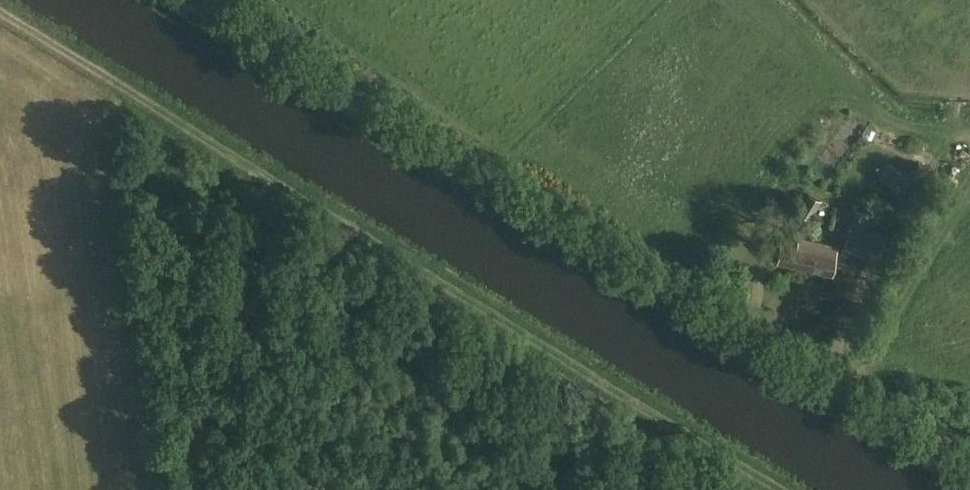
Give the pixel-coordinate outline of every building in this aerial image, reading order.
[(885,177),(893,183),(903,170),(894,164),(885,177)] [(905,171),(894,184),(904,191),(914,179),(905,171)] [(823,200),(808,193),(798,213),(812,220),(823,200)] [(877,233),(852,222),(835,261),(860,272),(877,233)] [(837,246),(799,238),(798,241),(782,238),(777,261),(831,273),(837,246)]
